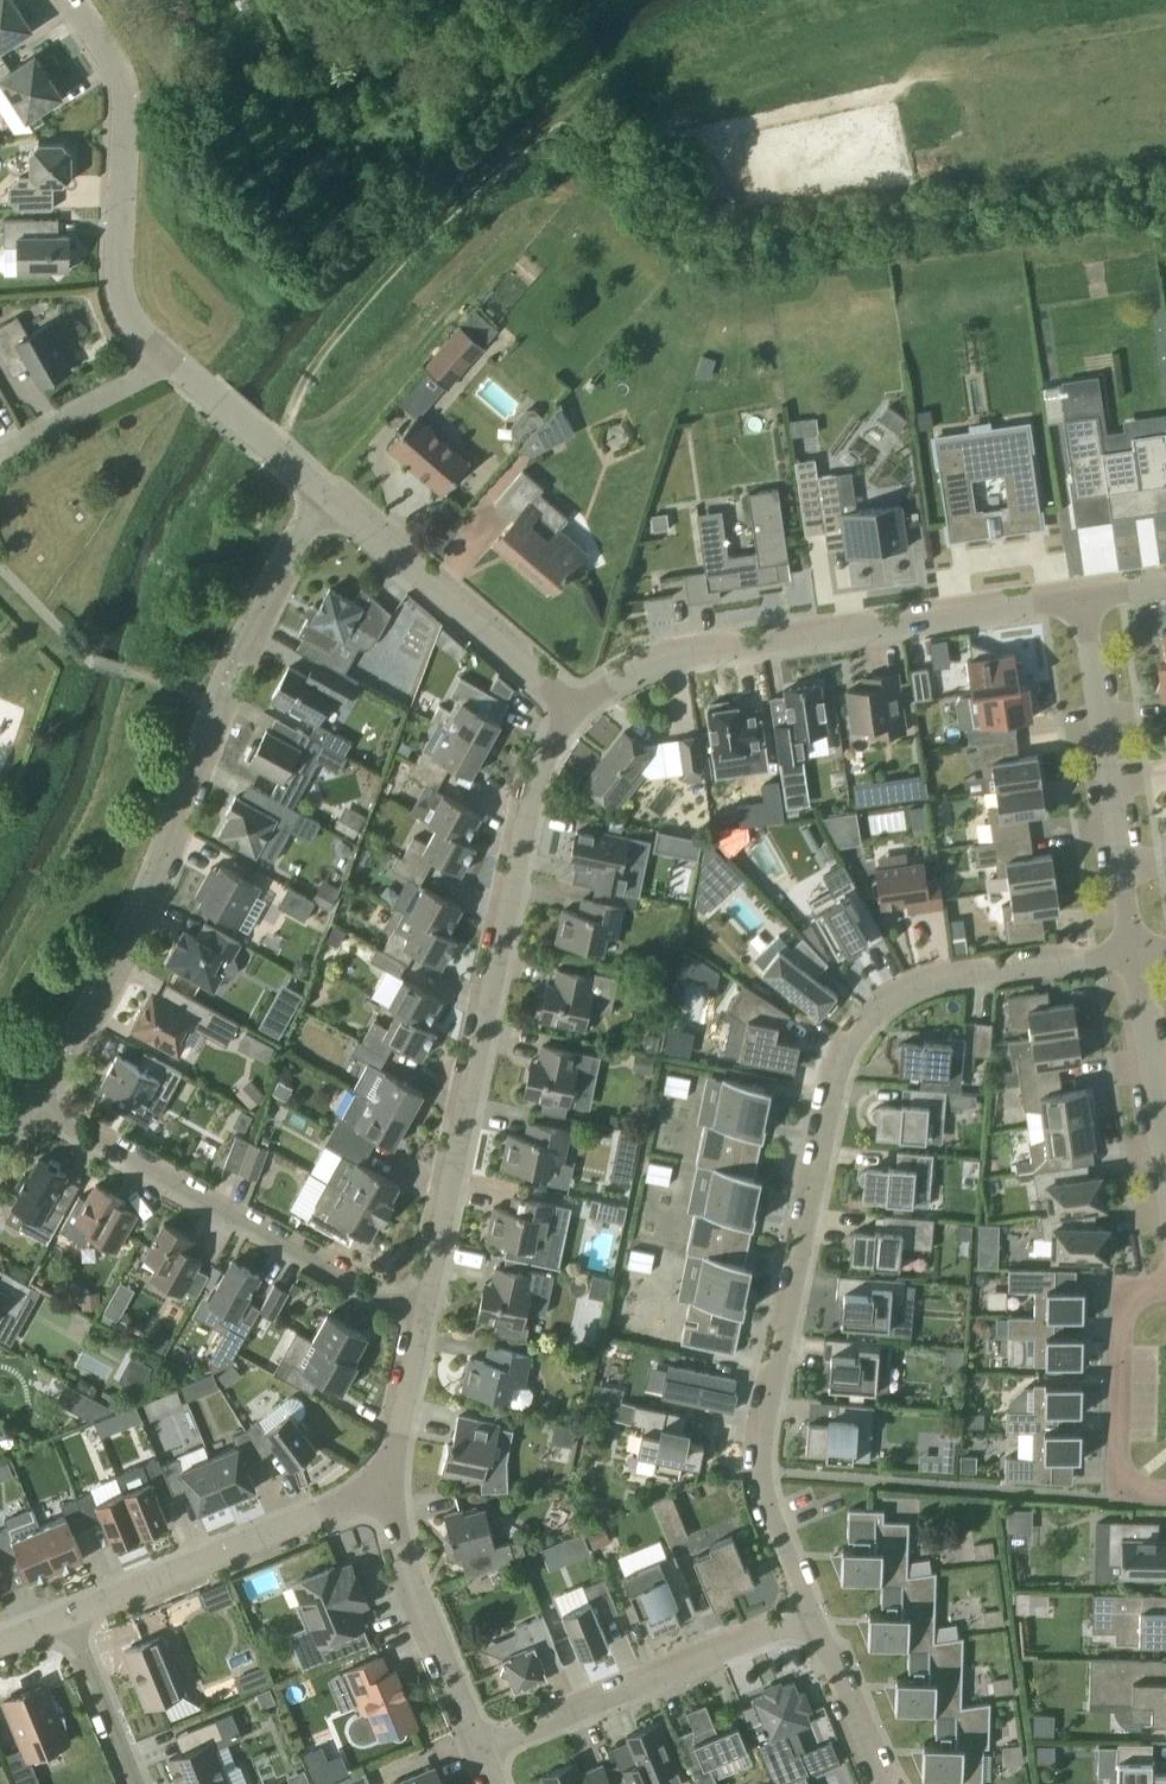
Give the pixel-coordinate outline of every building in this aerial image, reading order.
[(19,8),(14,0),(0,0),(0,21),(19,8)] [(33,29),(19,8),(0,21),(0,51),(33,29)] [(48,74),(35,54),(12,70),(0,52),(0,78),(13,97),(48,74)] [(13,97),(34,129),(46,121),(40,112),(63,96),(48,74),(13,97)] [(9,200),(19,209),(52,209),(54,206),(54,186),(63,185),(73,176),(72,152),(63,143),(39,143),(30,153),(30,176),(20,176),(9,188),(9,200)] [(18,274),(19,274),(49,274),(49,270),(69,269),(69,235),(44,235),(44,218),(4,219),(5,246),(18,246),(18,274)] [(24,355),(42,385),(72,368),(63,352),(67,349),(52,322),(29,334),(18,315),(0,325),(0,352),(7,365),(24,355)] [(447,388),(484,346),(461,326),(424,368),(447,388)] [(702,354),(696,373),(711,377),(716,359),(702,354)] [(1064,419),(1065,419),(1061,388),(1060,385),(1042,387),(1047,423),(1064,421),(1064,419)] [(513,433),(523,442),(546,418),(534,408),(525,409),(512,424),(513,433)] [(934,427),(931,409),(917,411),(919,429),(934,427)] [(1065,419),(1064,419),(1064,421),(1075,498),(1107,493),(1111,518),(1136,515),(1135,508),(1151,506),(1152,512),(1165,510),(1165,472),(1164,461),(1165,461),(1165,434),(1165,431),(1132,436),(1134,447),(1104,452),(1098,414),(1065,419)] [(416,416),(389,446),(443,493),(470,462),(416,416)] [(797,419),(799,434),(818,432),(816,417),(797,419)] [(556,442),(546,418),(523,442),(517,449),(534,454),(556,442)] [(991,535),(990,528),(1001,527),(1002,534),(1043,527),(1039,504),(1027,424),(934,438),(946,517),(950,541),(991,535)] [(837,473),(818,476),(816,458),(795,461),(802,505),(820,502),(827,547),(846,544),(848,558),(882,552),(882,551),(888,550),(907,547),(901,504),(875,507),(843,512),(837,473)] [(523,546),(515,555),(522,562),(524,566),(533,574),(538,576),(554,590),(574,567),(586,553),(558,529),(569,518),(540,493),(544,488),(523,470),(495,502),(515,519),(503,533),(513,542),(515,539),(523,546)] [(776,562),(789,561),(778,488),(748,493),(757,552),(729,556),(724,523),(699,527),(705,571),(685,574),(689,602),(721,598),(721,597),(720,588),(779,580),(776,562)] [(375,641),(378,636),(379,636),(392,613),(363,587),(355,601),(330,588),(313,619),(309,616),(299,633),(307,637),(302,647),(319,656),(318,658),(345,673),(360,646),(369,649),(375,641)] [(438,642),(441,645),(451,633),(449,631),(446,629),(443,626),(436,641),(438,642)] [(1163,631),(1163,637),(1158,641),(1165,651),(1165,656),(1165,631),(1163,631)] [(1028,684),(1020,684),(1018,673),(1022,661),(1016,658),(1015,653),(990,656),(989,649),(970,642),(972,659),(967,659),(972,692),(1020,685),(1028,684)] [(359,681),(345,673),(318,658),(308,676),(290,666),(273,697),(319,722),(332,698),(346,706),(359,681)] [(1159,664),(1161,678),(1158,690),(1163,693),(1164,698),(1165,698),(1165,663),(1159,664)] [(915,701),(933,698),(929,667),(910,670),(915,701)] [(871,736),(888,734),(905,731),(897,672),(873,676),(875,685),(848,689),(854,728),(869,726),(871,736)] [(491,688),(509,698),(515,688),(499,674),(491,688)] [(501,721),(499,721),(479,710),(489,692),(461,677),(451,695),(457,699),(451,710),(440,704),(432,718),(448,727),(486,748),(501,721)] [(785,689),(786,695),(790,723),(775,726),(780,761),(808,757),(805,734),(827,731),(820,684),(785,689)] [(969,743),(979,742),(1010,737),(1007,721),(1033,717),(1032,712),(1037,708),(1030,697),(1028,684),(1020,685),(972,692),(972,693),(977,693),(980,708),(965,710),(969,743)] [(765,746),(759,709),(745,711),(744,705),(708,710),(715,754),(750,749),(750,748),(765,746)] [(416,761),(419,762),(444,777),(451,764),(471,775),(486,748),(448,727),(438,745),(427,739),(416,761)] [(324,742),(323,742),(298,728),(290,742),(267,729),(259,744),(256,742),(248,757),(251,759),(250,762),(284,780),(284,779),(296,786),(304,771),(306,773),(315,758),(340,771),(348,756),(346,755),(331,746),(324,742)] [(658,756),(648,748),(625,731),(611,749),(612,750),(603,762),(601,761),(584,784),(617,809),(658,756)] [(338,733),(331,746),(346,755),(354,741),(338,733)] [(703,781),(701,769),(704,769),(699,736),(679,739),(683,771),(685,771),(687,783),(703,781)] [(996,790),(1042,783),(1038,754),(1013,758),(1010,737),(979,742),(984,777),(994,775),(996,790)] [(444,777),(419,762),(416,761),(415,760),(408,773),(437,790),(444,777)] [(805,770),(782,774),(786,807),(810,804),(805,770)] [(914,775),(917,797),(928,795),(926,781),(920,781),(919,774),(914,775)] [(993,841),(1024,836),(1021,816),(1046,812),(1042,783),(996,790),(998,804),(988,806),(993,841)] [(436,808),(429,821),(438,826),(438,825),(467,841),(467,840),(481,814),(444,793),(437,789),(437,790),(433,787),(428,796),(431,806),(436,808)] [(273,859),(285,838),(300,811),(270,794),(261,809),(237,795),(227,812),(231,814),(221,834),(257,854),(258,851),(273,859)] [(760,801),(766,818),(782,812),(775,795),(760,801)] [(335,825),(355,836),(366,816),(347,805),(335,825)] [(910,807),(915,835),(930,832),(925,805),(910,807)] [(903,812),(869,813),(869,830),(903,829),(903,812)] [(849,845),(844,813),(821,817),(838,846),(849,845)] [(823,841),(813,823),(802,829),(812,847),(823,841)] [(476,845),(467,840),(467,841),(438,825),(438,826),(428,843),(415,836),(403,857),(428,871),(434,858),(461,873),(476,845)] [(628,836),(596,829),(595,834),(577,830),(571,862),(599,867),(595,887),(625,893),(634,855),(625,853),(628,836)] [(717,840),(733,856),(745,845),(728,829),(717,840)] [(654,850),(683,856),(684,853),(687,839),(688,836),(658,830),(657,835),(654,847),(654,850)] [(1010,888),(1056,882),(1052,853),(1027,857),(1024,836),(993,841),(974,843),(977,865),(996,862),(998,875),(1008,874),(1010,888)] [(428,871),(403,857),(399,855),(392,868),(421,884),(428,871)] [(877,895),(880,895),(882,906),(908,902),(909,911),(944,906),(940,878),(926,880),(923,860),(876,867),(878,878),(875,879),(873,882),(874,893),(877,895)] [(262,886),(222,864),(214,879),(207,875),(197,895),(203,898),(200,904),(240,926),(262,886)] [(815,912),(838,954),(861,941),(864,947),(885,936),(852,877),(831,889),(837,900),(815,912)] [(316,901),(316,900),(330,907),(330,909),(335,911),(342,897),(338,894),(341,889),(324,879),(312,899),(316,901)] [(1002,904),(1007,934),(1008,941),(1038,936),(1035,914),(1060,911),(1056,882),(1010,888),(1012,903),(1002,904)] [(448,933),(462,906),(425,886),(410,913),(419,918),(420,918),(448,933)] [(316,901),(312,899),(289,887),(279,905),(306,919),(316,901)] [(622,905),(625,906),(636,908),(636,907),(638,896),(625,893),(622,905)] [(704,912),(709,908),(697,895),(696,905),(704,912)] [(590,915),(563,909),(557,939),(556,938),(555,942),(604,952),(607,935),(618,937),(625,906),(622,905),(593,899),(590,915)] [(457,938),(448,933),(420,918),(419,918),(410,936),(396,928),(384,950),(408,963),(409,964),(416,951),(442,965),(457,938)] [(241,942),(206,922),(197,937),(185,930),(167,963),(215,990),(223,975),(228,977),(234,975),(238,971),(239,965),(237,960),(233,956),(241,942)] [(347,930),(335,924),(327,940),(338,946),(347,930)] [(814,927),(802,934),(803,936),(820,953),(826,949),(814,927)] [(753,957),(766,971),(791,998),(794,995),(820,1015),(837,993),(815,975),(829,963),(820,953),(803,936),(792,946),(779,933),(753,957)] [(966,937),(951,939),(953,953),(968,951),(966,937)] [(408,963),(384,950),(378,947),(371,960),(400,976),(408,963)] [(546,993),(541,1018),(539,1027),(541,1028),(543,1018),(585,1027),(593,992),(591,992),(595,976),(559,968),(553,993),(545,992),(544,993),(546,993)] [(427,1024),(427,1025),(442,998),(405,977),(389,1005),(398,1010),(399,1010),(427,1025),(427,1024)] [(728,1009),(748,1020),(740,1056),(794,1068),(800,1042),(775,1037),(777,1030),(778,1031),(778,1029),(781,1030),(791,1013),(744,984),(728,1009)] [(1032,1038),(1078,1031),(1077,1025),(1081,1025),(1078,1006),(1075,1006),(1074,1002),(1042,1007),(1039,991),(1008,996),(1012,1023),(1030,1025),(1032,1038)] [(183,1007),(161,995),(160,997),(152,1000),(149,998),(145,1007),(141,1009),(138,1012),(136,1015),(135,1019),(135,1024),(133,1028),(179,1053),(194,1026),(220,1041),(231,1037),(240,1022),(190,995),(183,1007)] [(436,1029),(427,1025),(427,1024),(427,1025),(399,1010),(398,1010),(389,1027),(375,1020),(363,1041),(388,1055),(395,1043),(421,1057),(436,1029)] [(269,1020),(264,1028),(280,1037),(284,1028),(269,1020)] [(973,1054),(991,1055),(993,1022),(976,1021),(973,1054)] [(267,1061),(275,1046),(247,1030),(238,1046),(267,1061)] [(687,1036),(668,1031),(664,1049),(683,1053),(687,1036)] [(1021,1083),(1052,1078),(1050,1064),(1082,1059),(1082,1055),(1085,1055),(1082,1036),(1079,1036),(1078,1031),(1032,1038),(1034,1050),(1017,1057),(1019,1075),(1021,1083)] [(896,1046),(895,1048),(895,1051),(895,1053),(896,1054),(897,1056),(898,1057),(899,1058),(901,1058),(903,1058),(902,1069),(922,1071),(922,1074),(950,1076),(952,1053),(965,1049),(966,1038),(947,1036),(947,1041),(924,1039),(924,1044),(904,1042),(902,1042),(901,1042),(898,1044),(897,1045),(896,1046)] [(388,1055),(363,1041),(359,1039),(352,1052),(369,1062),(381,1068),(388,1055)] [(567,1116),(569,1103),(577,1068),(575,1068),(579,1052),(543,1044),(538,1070),(529,1068),(528,1069),(530,1069),(523,1103),(525,1104),(527,1095),(544,1098),(542,1110),(567,1116)] [(636,1052),(633,1070),(652,1074),(656,1055),(636,1052)] [(118,1054),(101,1084),(116,1092),(109,1104),(136,1120),(151,1093),(167,1102),(183,1072),(152,1055),(144,1068),(118,1054)] [(357,1090),(409,1118),(424,1091),(381,1068),(369,1062),(354,1089),(357,1090)] [(687,1096),(691,1078),(667,1073),(664,1091),(683,1095),(687,1096)] [(1007,1085),(1021,1083),(1019,1075),(1006,1077),(1007,1085)] [(714,1166),(755,1174),(766,1123),(760,1121),(767,1086),(723,1077),(714,1124),(705,1122),(696,1163),(713,1167),(714,1166)] [(1044,1123),(1091,1116),(1090,1111),(1093,1110),(1091,1092),(1087,1092),(1087,1088),(1054,1093),(1052,1078),(1021,1083),(1025,1109),(1043,1111),(1044,1123)] [(294,1087),(280,1079),(273,1092),(287,1100),(294,1087)] [(266,1094),(256,1083),(241,1096),(251,1107),(266,1094)] [(928,1118),(945,1116),(947,1090),(911,1087),(910,1103),(902,1102),(902,1106),(881,1105),(879,1105),(878,1105),(877,1106),(876,1107),(875,1108),(874,1109),(873,1110),(873,1111),(873,1113),(873,1114),(873,1116),(874,1117),(874,1118),(876,1119),(877,1120),(878,1121),(880,1121),(879,1132),(900,1133),(899,1137),(926,1140),(928,1118)] [(333,1129),(362,1145),(366,1147),(373,1134),(394,1145),(409,1118),(357,1090),(343,1116),(341,1115),(333,1129)] [(977,1094),(960,1093),(963,1106),(978,1103),(977,1094)] [(254,1115),(241,1108),(233,1124),(245,1131),(254,1115)] [(1034,1170),(1065,1165),(1063,1150),(1095,1145),(1094,1141),(1098,1140),(1095,1121),(1092,1122),(1091,1116),(1044,1123),(1046,1136),(1030,1143),(1034,1170)] [(564,1161),(571,1129),(539,1123),(536,1138),(509,1133),(503,1163),(502,1163),(501,1165),(550,1175),(553,1158),(564,1161)] [(325,1144),(343,1153),(354,1159),(362,1145),(333,1129),(325,1144)] [(619,1131),(615,1153),(636,1157),(640,1135),(619,1131)] [(237,1135),(230,1154),(245,1159),(252,1141),(237,1135)] [(240,1171),(258,1178),(269,1147),(252,1141),(245,1159),(240,1171)] [(865,1184),(867,1184),(866,1195),(886,1197),(886,1201),(913,1203),(915,1182),(932,1183),(934,1153),(898,1150),(897,1166),(889,1165),(888,1169),(868,1168),(866,1168),(865,1168),(863,1169),(862,1170),(861,1171),(860,1172),(860,1173),(860,1175),(859,1176),(860,1177),(860,1179),(861,1180),(861,1181),(862,1182),(864,1183),(865,1184)] [(963,1173),(979,1175),(980,1159),(964,1157),(963,1173)] [(28,1213),(20,1227),(48,1242),(65,1211),(51,1203),(67,1173),(59,1169),(61,1164),(51,1158),(48,1163),(40,1158),(30,1175),(25,1172),(16,1189),(21,1192),(14,1205),(28,1213)] [(400,1184),(358,1161),(343,1188),(389,1213),(395,1203),(390,1200),(400,1184)] [(670,1184),(674,1166),(650,1161),(646,1179),(665,1183),(670,1184)] [(1052,1213),(1075,1209),(1105,1205),(1100,1175),(1071,1180),(1068,1165),(1065,1165),(1034,1170),(1038,1194),(1049,1194),(1052,1212),(1052,1213)] [(758,1175),(755,1174),(714,1166),(713,1167),(704,1212),(695,1210),(687,1251),(704,1255),(704,1254),(745,1262),(756,1211),(750,1210),(758,1175)] [(353,1228),(356,1230),(370,1238),(379,1221),(383,1224),(389,1213),(343,1188),(328,1180),(307,1219),(350,1243),(351,1242),(347,1239),(353,1228)] [(84,1243),(89,1234),(117,1250),(137,1214),(123,1206),(126,1201),(96,1184),(77,1220),(71,1217),(64,1231),(84,1243)] [(556,1203),(524,1196),(521,1212),(494,1206),(488,1236),(487,1236),(486,1239),(507,1243),(505,1255),(561,1267),(562,1266),(553,1264),(560,1234),(549,1232),(556,1203)] [(624,1221),(627,1204),(593,1197),(589,1214),(624,1221)] [(1077,1226),(1076,1218),(1075,1209),(1052,1213),(1052,1212),(1040,1214),(1044,1237),(1054,1237),(1054,1256),(1108,1257),(1108,1227),(1077,1226)] [(851,1247),(854,1247),(853,1258),(873,1260),(873,1264),(900,1266),(901,1245),(907,1244),(932,1247),(934,1218),(885,1214),(884,1229),(875,1229),(875,1233),(854,1231),(851,1232),(850,1232),(848,1234),(847,1235),(847,1237),(846,1238),(846,1239),(846,1241),(847,1242),(847,1243),(848,1245),(849,1246),(851,1247)] [(182,1294),(200,1260),(183,1248),(190,1236),(165,1222),(146,1256),(160,1264),(152,1277),(182,1294)] [(957,1223),(956,1238),(973,1238),(973,1223),(957,1223)] [(999,1245),(979,1244),(978,1265),(999,1266),(999,1245)] [(651,1271),(655,1253),(632,1248),(628,1266),(647,1270),(651,1271)] [(748,1263),(745,1262),(704,1254),(704,1255),(694,1300),(691,1299),(687,1317),(698,1319),(697,1324),(686,1321),(682,1341),(735,1352),(746,1299),(741,1298),(748,1263)] [(260,1310),(261,1307),(247,1300),(260,1275),(233,1260),(210,1301),(202,1317),(243,1340),(260,1310)] [(1,1305),(17,1314),(33,1286),(0,1267),(0,1308),(1,1305)] [(529,1270),(528,1274),(497,1267),(491,1292),(482,1290),(482,1292),(484,1292),(478,1317),(476,1326),(479,1326),(481,1317),(497,1320),(495,1333),(529,1340),(529,1338),(527,1338),(529,1326),(523,1325),(527,1308),(547,1313),(555,1274),(528,1268),(527,1270),(529,1270)] [(1055,1288),(1056,1269),(1010,1268),(1009,1290),(1036,1290),(1035,1316),(1035,1317),(1055,1318),(1084,1318),(1084,1289),(1055,1288)] [(611,1277),(593,1274),(588,1295),(606,1298),(611,1277)] [(902,1328),(904,1303),(906,1280),(839,1274),(837,1297),(844,1297),(842,1324),(889,1328),(889,1327),(902,1328)] [(290,1291),(289,1290),(275,1283),(261,1307),(260,1310),(275,1318),(290,1291)] [(989,1304),(1006,1305),(1007,1289),(989,1288),(989,1304)] [(101,1290),(81,1293),(83,1309),(103,1306),(101,1290)] [(368,1334),(331,1314),(329,1312),(314,1339),(353,1360),(368,1334)] [(1035,1317),(1035,1316),(1009,1315),(1009,1317),(1008,1334),(1008,1336),(1035,1337),(1034,1364),(1083,1365),(1083,1335),(1055,1335),(1055,1318),(1035,1317)] [(149,1345),(162,1352),(171,1337),(158,1330),(149,1345)] [(888,1390),(890,1366),(891,1366),(893,1342),(826,1337),(824,1359),(831,1360),(829,1386),(876,1390),(876,1389),(888,1390)] [(358,1363),(353,1360),(314,1339),(299,1365),(282,1356),(273,1371),(312,1392),(320,1377),(342,1390),(358,1363)] [(497,1362),(470,1357),(464,1387),(462,1386),(462,1389),(510,1399),(514,1383),(525,1385),(531,1354),(500,1347),(497,1362)] [(946,1347),(945,1363),(945,1364),(964,1366),(966,1349),(946,1347)] [(132,1354),(127,1364),(147,1375),(153,1366),(132,1354)] [(242,1373),(233,1362),(219,1374),(227,1385),(242,1373)] [(665,1394),(732,1408),(739,1378),(673,1364),(665,1394)] [(204,1388),(210,1390),(219,1387),(213,1372),(200,1377),(204,1388)] [(1082,1413),(1083,1384),(1034,1383),(1034,1410),(1007,1409),(1007,1431),(1033,1431),(1033,1429),(1053,1430),(1053,1412),(1082,1413)] [(603,1396),(617,1399),(622,1400),(625,1388),(606,1384),(603,1396)] [(152,1419),(168,1413),(167,1411),(161,1395),(145,1402),(152,1419)] [(317,1447),(305,1432),(308,1430),(300,1418),(305,1415),(306,1409),(305,1404),(303,1400),(298,1397),(293,1396),(288,1397),(246,1429),(262,1456),(276,1446),(292,1466),(317,1447)] [(622,1400),(617,1399),(614,1414),(613,1418),(632,1422),(633,1419),(636,1403),(622,1400)] [(872,1435),(875,1404),(839,1401),(838,1417),(829,1417),(829,1421),(808,1419),(805,1420),(804,1420),(803,1421),(802,1422),(801,1423),(801,1425),(800,1426),(800,1428),(800,1429),(801,1430),(801,1432),(802,1433),(803,1434),(804,1435),(805,1435),(808,1436),(807,1451),(827,1452),(826,1457),(854,1459),(854,1458),(870,1460),(872,1435)] [(664,1425),(667,1410),(636,1403),(633,1419),(646,1421),(644,1428),(643,1428),(638,1450),(656,1453),(653,1470),(679,1476),(682,1462),(700,1466),(704,1444),(687,1440),(689,1430),(664,1425)] [(964,1426),(985,1427),(985,1411),(965,1411),(964,1426)] [(507,1460),(494,1457),(501,1424),(459,1415),(453,1444),(448,1443),(442,1471),(467,1477),(468,1474),(483,1477),(482,1483),(482,1489),(508,1489),(507,1460)] [(576,1426),(556,1422),(552,1441),(573,1445),(576,1426)] [(246,1463),(262,1456),(246,1429),(233,1434),(238,1446),(211,1457),(228,1498),(256,1487),(246,1463)] [(1082,1430),(1053,1430),(1033,1429),(1033,1431),(1033,1457),(1006,1456),(1006,1477),(1052,1481),(1052,1459),(1081,1460),(1082,1430)] [(939,1453),(938,1470),(954,1471),(955,1454),(956,1436),(940,1435),(939,1453)] [(977,1471),(978,1455),(961,1454),(960,1471),(977,1471)] [(228,1498),(211,1457),(184,1468),(179,1457),(162,1464),(173,1491),(174,1493),(189,1486),(199,1510),(228,1498)] [(173,1491),(162,1464),(162,1463),(146,1469),(151,1480),(124,1491),(142,1534),(169,1523),(158,1497),(173,1491)] [(115,1545),(142,1534),(124,1491),(97,1502),(93,1491),(77,1498),(89,1525),(104,1519),(115,1545)] [(653,1500),(671,1543),(689,1535),(672,1493),(653,1500)] [(74,1531),(89,1525),(77,1498),(62,1504),(66,1515),(40,1526),(57,1568),(84,1557),(74,1531)] [(1010,1529),(1032,1530),(1033,1508),(1011,1507),(1010,1529)] [(30,1579),(57,1568),(40,1526),(32,1508),(5,1519),(8,1526),(0,1529),(0,1549),(4,1560),(20,1554),(30,1579)] [(885,1509),(870,1509),(849,1508),(848,1537),(854,1538),(854,1546),(848,1546),(848,1560),(835,1559),(844,1579),(842,1579),(842,1583),(882,1584),(908,1584),(908,1575),(910,1521),(884,1520),(885,1509)] [(523,1539),(494,1547),(491,1533),(492,1532),(487,1509),(466,1514),(465,1509),(445,1513),(452,1541),(456,1540),(461,1556),(462,1556),(468,1577),(526,1553),(523,1539)] [(611,1539),(603,1521),(587,1529),(595,1547),(611,1539)] [(1149,1522),(1110,1521),(1109,1562),(1126,1562),(1126,1573),(1142,1573),(1142,1577),(1160,1577),(1160,1574),(1165,1574),(1165,1539),(1149,1539),(1149,1522)] [(590,1551),(583,1534),(566,1540),(573,1557),(590,1551)] [(732,1590),(755,1581),(748,1565),(745,1566),(733,1535),(710,1544),(712,1549),(694,1557),(715,1606),(735,1598),(732,1590)] [(652,1632),(665,1627),(666,1628),(667,1629),(669,1630),(670,1631),(672,1631),(674,1631),(675,1631),(677,1630),(678,1629),(679,1628),(680,1627),(681,1625),(681,1624),(681,1622),(681,1620),(673,1601),(677,1600),(674,1592),(689,1586),(675,1553),(631,1571),(627,1576),(627,1583),(630,1590),(640,1615),(644,1613),(652,1632)] [(346,1653),(339,1635),(364,1625),(357,1607),(368,1603),(352,1563),(341,1568),(339,1563),(295,1581),(320,1643),(321,1643),(328,1660),(346,1653)] [(935,1650),(935,1640),(937,1570),(908,1575),(908,1584),(882,1584),(882,1603),(887,1603),(887,1612),(875,1611),(875,1625),(862,1625),(870,1644),(869,1644),(869,1648),(909,1649),(935,1650)] [(581,1656),(610,1644),(600,1619),(619,1611),(606,1578),(585,1587),(591,1601),(563,1612),(581,1656)] [(205,1609),(237,1598),(231,1581),(199,1592),(205,1609)] [(1031,1590),(1017,1589),(1016,1611),(1030,1611),(1031,1590)] [(1094,1592),(1093,1617),(1117,1618),(1117,1641),(1140,1642),(1140,1646),(1160,1646),(1160,1642),(1165,1642),(1165,1593),(1094,1592)] [(523,1647),(502,1656),(505,1663),(501,1673),(511,1677),(515,1686),(518,1687),(525,1684),(534,1688),(538,1679),(546,1675),(547,1672),(549,1672),(542,1654),(557,1647),(544,1614),(517,1625),(515,1628),(523,1647)] [(962,1715),(962,1705),(964,1635),(935,1640),(935,1650),(909,1649),(909,1668),(914,1669),(914,1677),(902,1677),(902,1690),(889,1690),(898,1710),(896,1710),(896,1714),(936,1715),(962,1715)] [(140,1677),(137,1678),(148,1706),(183,1691),(161,1636),(126,1651),(131,1664),(134,1663),(140,1677)] [(407,1726),(406,1725),(416,1721),(399,1679),(393,1682),(383,1656),(348,1671),(364,1711),(359,1713),(355,1715),(352,1719),(350,1723),(350,1727),(353,1736),(357,1739),(361,1740),(365,1741),(370,1740),(391,1731),(392,1732),(393,1734),(394,1735),(396,1736),(398,1736),(399,1736),(401,1736),(403,1735),(404,1734),(405,1733),(406,1731),(407,1730),(407,1728),(407,1726)] [(1091,1658),(1090,1701),(1133,1702),(1132,1720),(1141,1721),(1141,1728),(1142,1728),(1142,1721),(1165,1721),(1165,1659),(1091,1658)] [(241,1693),(270,1681),(263,1665),(235,1677),(241,1693)] [(811,1772),(802,1749),(805,1748),(797,1729),(811,1724),(809,1719),(812,1718),(809,1711),(814,1709),(807,1691),(802,1693),(797,1681),(754,1699),(763,1719),(752,1724),(776,1783),(780,1783),(811,1772)] [(3,1701),(23,1748),(6,1754),(18,1783),(32,1783),(40,1781),(30,1756),(70,1740),(67,1732),(65,1716),(60,1716),(57,1707),(52,1709),(42,1685),(3,1701)] [(257,1691),(263,1706),(276,1701),(270,1686),(257,1691)] [(984,1781),(984,1757),(984,1745),(990,1745),(991,1701),(962,1705),(962,1715),(936,1715),(936,1734),(938,1734),(938,1742),(929,1742),(929,1756),(916,1755),(924,1775),(923,1775),(923,1779),(982,1781),(984,1781)] [(718,1731),(706,1702),(687,1710),(695,1730),(680,1736),(699,1783),(719,1783),(710,1763),(749,1747),(739,1723),(718,1731)] [(214,1748),(243,1736),(233,1711),(176,1734),(184,1752),(170,1757),(181,1783),(229,1783),(214,1748)] [(1055,1734),(1055,1714),(1035,1713),(1034,1734),(1055,1734)] [(656,1776),(679,1767),(660,1721),(628,1734),(639,1761),(621,1768),(627,1783),(660,1783),(656,1776)] [(1153,1760),(1153,1742),(1118,1742),(1118,1783),(1165,1783),(1165,1773),(1153,1772),(1153,1762),(1156,1762),(1156,1760),(1153,1760)] [(1038,1744),(1038,1762),(1055,1762),(1055,1744),(1038,1744)] [(603,1763),(588,1770),(589,1773),(583,1776),(576,1761),(542,1775),(545,1783),(612,1783),(603,1763)] [(436,1766),(393,1783),(443,1783),(436,1766)] [(337,1783),(371,1783),(365,1769),(336,1781),(337,1783)]
